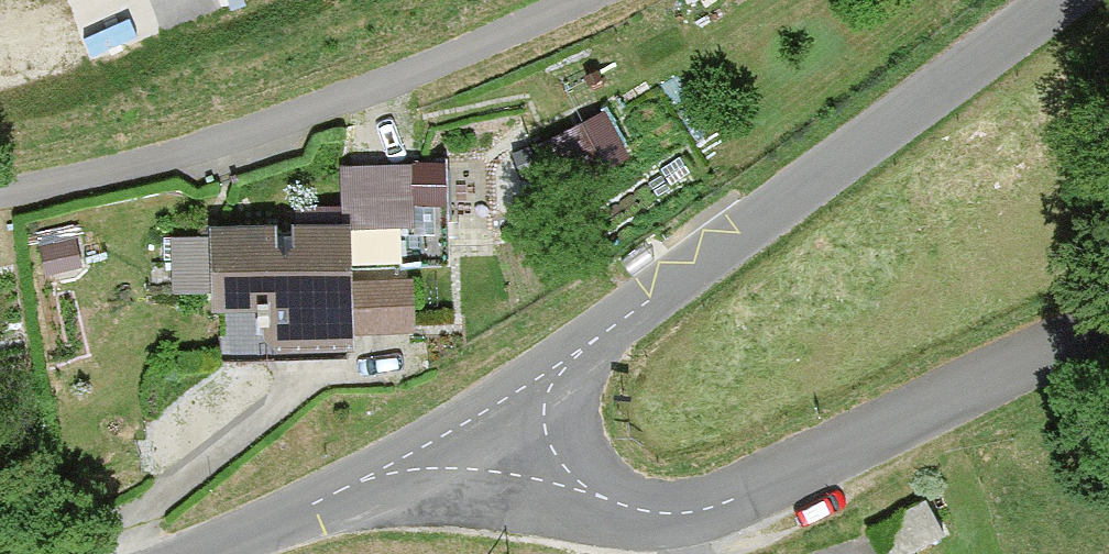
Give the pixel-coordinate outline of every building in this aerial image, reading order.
[(345,215),(446,213),(445,151),(344,152),(345,215)] [(363,340),(363,331),(418,332),(418,279),(362,279),(362,227),(226,225),(225,339),(363,340)] [(934,491),(868,524),(883,553),(917,553),(956,535),(934,491)]
